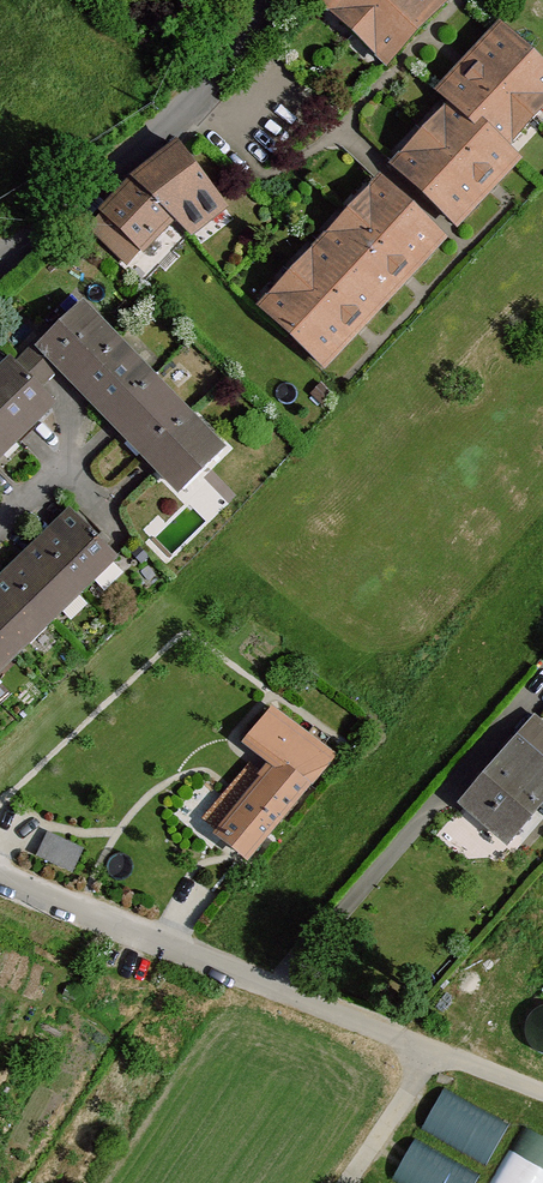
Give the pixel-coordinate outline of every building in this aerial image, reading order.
[(385,62),(443,0),(322,0),(321,1),(385,62)] [(393,163),(457,222),(492,185),(518,157),(507,146),(542,107),(542,62),(500,22),(463,63),(437,90),(450,102),(393,163)] [(135,188),(93,231),(131,267),(144,252),(148,254),(177,223),(193,238),(228,209),(182,152),(135,188)] [(378,178),(257,306),(320,366),(358,325),(405,276),(441,238),(378,178)] [(0,376),(0,455),(54,402),(42,389),(60,372),(179,492),(222,448),(82,306),(18,370),(12,364),(0,376)] [(120,560),(75,513),(0,586),(0,678),(120,560)] [(273,764),(216,835),(247,860),(330,757),(270,708),(244,740),(273,764)] [(461,802),(510,843),(542,804),(542,731),(530,720),(461,802)] [(52,829),(41,853),(76,869),(87,844),(52,829)] [(496,1157),(512,1115),(442,1088),(426,1130),(496,1157)] [(495,1182),(542,1182),(542,1131),(520,1122),(495,1182)] [(407,1182),(476,1182),(483,1171),(415,1137),(395,1177),(407,1182)]
